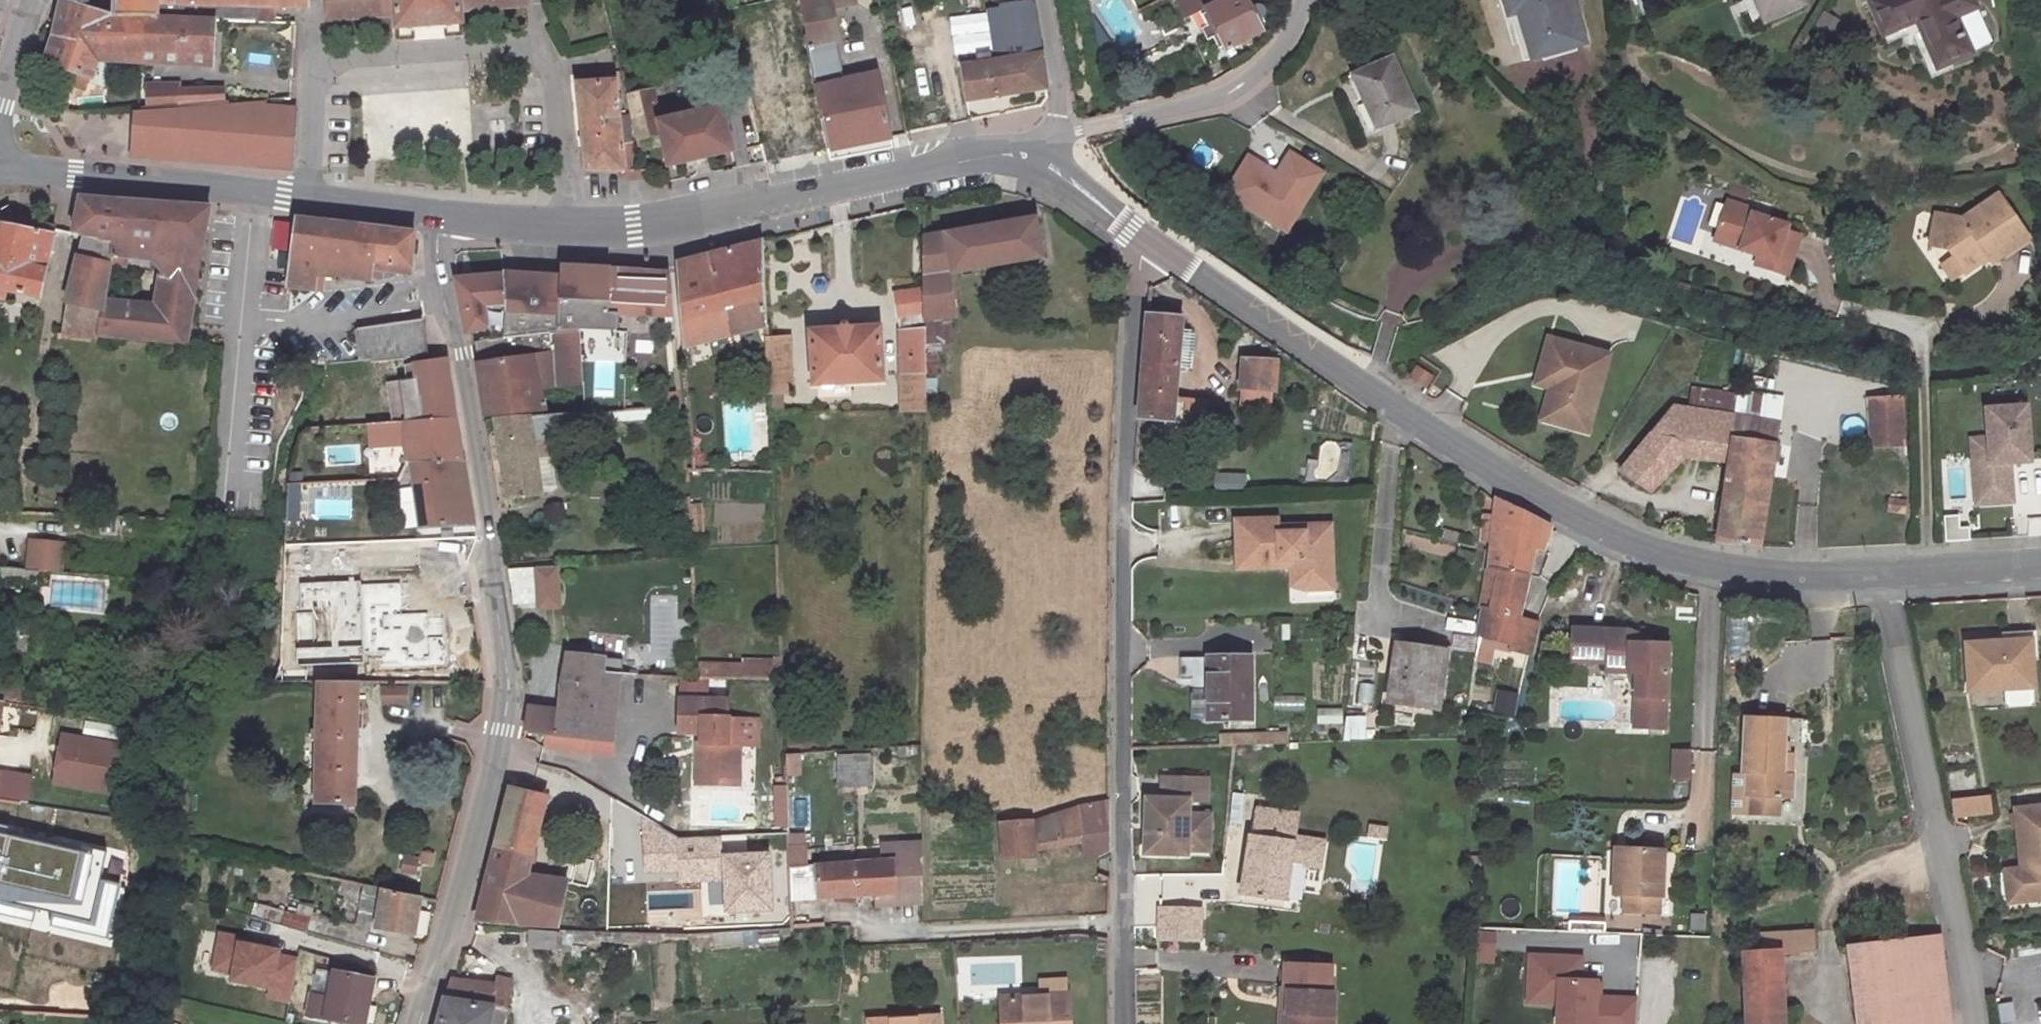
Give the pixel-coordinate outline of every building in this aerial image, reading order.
[(113,18),(214,22),(257,23),(258,8),(273,9),(306,9),(306,0),(114,0),(113,18)] [(533,13),(532,0),(332,0),(333,26),(399,22),(400,35),(430,32),(466,29),(466,17),(533,13)] [(840,30),(836,5),(860,0),(800,0),(800,1),(806,36),(840,30)] [(1176,10),(1177,12),(1181,10),(1185,19),(1193,22),(1201,18),(1208,20),(1205,21),(1227,62),(1248,51),(1267,41),(1262,31),(1268,28),(1269,27),(1270,26),(1271,24),(1271,23),(1271,21),(1270,20),(1270,19),(1268,17),(1267,16),(1266,15),(1264,15),(1263,15),(1255,18),(1247,1),(1244,2),(1243,1),(1246,0),(1194,0),(1176,10)] [(1577,0),(1507,0),(1513,20),(1525,17),(1540,65),(1592,51),(1577,0)] [(1807,0),(1758,0),(1769,27),(1811,8),(1807,0)] [(1941,78),(1978,62),(1977,60),(1995,53),(1981,20),(1984,20),(1976,0),(1895,0),(1873,9),(1887,44),(1926,28),(1936,54),(1932,55),(1941,78)] [(1046,58),(1036,1),(1003,7),(1005,17),(993,20),(1003,71),(966,77),(972,113),(1051,99),(1046,58)] [(213,63),(214,22),(113,18),(68,4),(62,29),(47,81),(79,92),(82,81),(95,85),(97,86),(106,56),(213,63)] [(272,24),(273,9),(258,8),(257,23),(272,24)] [(1830,36),(1838,19),(1820,11),(1813,29),(1830,36)] [(840,30),(806,36),(814,84),(837,80),(833,57),(845,56),(840,30)] [(1381,138),(1420,121),(1397,69),(1359,86),(1381,138)] [(877,72),(837,80),(814,84),(826,149),(889,138),(877,72)] [(587,179),(624,179),(630,179),(626,164),(637,162),(633,143),(624,144),(616,80),(577,82),(581,119),(587,179)] [(82,81),(79,92),(92,97),(95,85),(82,81)] [(147,104),(177,102),(177,86),(148,87),(147,104)] [(177,86),(177,102),(215,100),(221,99),(221,89),(177,86)] [(630,103),(640,145),(663,142),(671,175),(699,169),(737,161),(727,116),(663,128),(656,99),(630,103)] [(253,107),(136,113),(133,156),(289,168),(292,109),(253,107)] [(889,138),(826,149),(828,160),(844,156),(877,149),(891,146),(889,138)] [(641,179),(637,162),(626,164),(630,179),(641,179)] [(1254,167),(1231,205),(1262,224),(1267,215),(1297,233),(1327,183),(1295,163),(1282,185),(1254,167)] [(1959,260),(1969,274),(1971,277),(1994,260),(1998,265),(2035,239),(2003,197),(1969,222),(1941,216),(1935,249),(1953,252),(1959,260)] [(69,239),(80,243),(107,251),(105,262),(119,264),(144,267),(153,212),(108,207),(78,204),(69,239)] [(173,214),(153,212),(144,267),(158,280),(192,285),(203,216),(173,214)] [(1297,233),(1267,215),(1262,224),(1291,242),(1297,233)] [(1734,215),(1725,246),(1769,260),(1768,268),(1783,274),(1780,283),(1796,288),(1808,247),(1795,244),(1797,238),(1761,227),(1762,223),(1734,215)] [(0,224),(0,296),(33,304),(50,234),(17,227),(0,224)] [(923,243),(922,298),(922,354),(945,351),(944,324),(952,323),(946,280),(979,274),(1041,261),(1034,224),(923,243)] [(409,267),(413,242),(374,237),(292,225),(288,259),(287,267),(283,293),(313,295),(314,282),(368,288),(371,270),(408,275),(409,267)] [(686,344),(770,321),(767,238),(709,253),(680,262),(686,344)] [(93,345),(94,342),(98,308),(104,272),(105,262),(107,251),(80,243),(54,343),(93,345)] [(1769,260),(1725,246),(1722,255),(1768,268),(1769,260)] [(1969,274),(1959,260),(1948,268),(1959,282),(1969,274)] [(105,262),(104,272),(118,273),(119,264),(105,262)] [(582,310),(615,312),(674,314),(670,271),(646,269),(615,267),(587,266),(566,265),(565,273),(559,330),(583,328),(582,310)] [(1765,278),(1780,283),(1783,274),(1768,268),(1765,278)] [(505,270),(505,271),(509,297),(488,300),(491,323),(494,336),(559,330),(565,273),(545,272),(517,270),(505,270)] [(509,297),(505,271),(457,277),(459,293),(461,310),(466,328),(491,323),(488,300),(509,297)] [(118,273),(104,272),(98,308),(113,310),(118,273)] [(152,314),(113,310),(98,308),(94,342),(181,351),(187,314),(192,285),(158,280),(152,314)] [(920,417),(921,388),(922,354),(922,298),(892,304),(896,322),(897,338),(900,417),(920,417)] [(583,328),(615,328),(615,312),(582,310),(583,328)] [(1146,319),(1137,417),(1169,419),(1176,322),(1146,319)] [(424,322),(353,330),(356,351),(357,361),(426,355),(424,322)] [(816,328),(817,379),(885,375),(884,326),(816,328)] [(559,330),(494,336),(488,336),(477,339),(478,361),(475,362),(485,410),(562,403),(561,380),(585,379),(584,352),(583,328),(559,330)] [(773,390),(796,388),(794,334),(771,335),(773,390)] [(1556,378),(1549,398),(1539,430),(1585,445),(1610,368),(1549,348),(1542,373),(1556,378)] [(1264,364),(1231,362),(1229,391),(1262,394),(1264,364)] [(386,393),(391,430),(448,426),(443,393),(440,368),(408,371),(410,389),(386,393)] [(1535,393),(1549,398),(1556,378),(1542,373),(1535,393)] [(1426,375),(1415,381),(1423,394),(1433,387),(1426,375)] [(1180,398),(1179,424),(1204,424),(1205,398),(1180,398)] [(1875,406),(1875,455),(1910,456),(1908,405),(1875,406)] [(2029,413),(1990,416),(1993,470),(1976,471),(1979,511),(2015,508),(2012,469),(2032,468),(2029,413)] [(1682,468),(1678,414),(1621,481),(1653,500),(1682,468)] [(1730,476),(1738,425),(1678,414),(1682,468),(1730,476)] [(570,428),(569,421),(556,421),(491,427),(496,458),(503,504),(535,502),(535,499),(547,497),(552,493),(544,440),(564,439),(564,428),(570,428)] [(1728,488),(1773,492),(1785,423),(1776,422),(1774,431),(1738,425),(1730,476),(1728,488)] [(448,426),(391,430),(368,432),(370,453),(397,451),(399,471),(454,467),(451,446),(448,426)] [(1349,484),(1349,443),(1319,442),(1319,484),(1349,484)] [(460,467),(454,467),(399,471),(399,475),(406,475),(419,532),(467,530),(459,492),(464,491),(460,467)] [(1244,473),(1209,476),(1211,495),(1245,493),(1244,473)] [(298,521),(298,486),(285,485),(285,521),(298,521)] [(1773,492),(1728,488),(1719,549),(1762,556),(1773,492)] [(1494,578),(1525,583),(1535,520),(1498,495),(1484,577),(1494,578)] [(312,499),(312,519),(347,519),(347,499),(312,499)] [(1945,542),(1964,539),(1961,513),(1941,516),(1945,542)] [(1231,524),(1230,567),(1291,567),(1292,582),(1299,589),(1324,587),(1324,531),(1277,533),(1276,525),(1231,524)] [(59,554),(26,551),(23,578),(56,582),(59,554)] [(552,567),(527,569),(530,604),(530,610),(555,608),(552,567)] [(530,604),(527,569),(500,571),(506,606),(530,604)] [(13,589),(14,577),(0,576),(0,588),(13,589)] [(1518,618),(1525,583),(1494,578),(1487,618),(1477,617),(1474,643),(1532,651),(1538,620),(1518,618)] [(71,611),(99,612),(100,586),(71,585),(71,611)] [(1636,705),(1666,705),(1667,652),(1632,651),(1632,637),(1576,634),(1574,665),(1608,668),(1608,680),(1628,681),(1636,691),(1636,705)] [(2005,637),(2005,644),(2030,643),(2030,635),(2005,637)] [(1969,646),(1973,693),(2008,691),(2009,709),(2036,707),(2030,643),(2005,644),(1969,646)] [(566,653),(586,655),(586,648),(566,645),(566,653)] [(621,658),(586,655),(566,653),(562,653),(556,709),(526,706),(524,730),(545,732),(613,739),(619,674),(625,674),(626,667),(620,666),(621,658)] [(1382,713),(1432,719),(1439,661),(1420,659),(1419,664),(1389,660),(1382,713)] [(1199,686),(1198,664),(1175,664),(1175,685),(1199,686)] [(1245,666),(1198,664),(1199,686),(1200,728),(1243,728),(1243,726),(1246,726),(1244,699),(1245,666)] [(737,689),(737,674),(688,672),(688,686),(737,689)] [(776,675),(737,674),(737,689),(777,691),(776,675)] [(307,809),(347,812),(351,688),(311,688),(307,809)] [(1495,688),(1489,712),(1513,718),(1519,695),(1495,688)] [(376,695),(376,710),(401,710),(401,695),(376,695)] [(17,716),(19,700),(0,697),(0,714),(17,716)] [(691,749),(690,769),(700,770),(700,792),(732,792),(733,750),(723,750),(723,707),(673,706),(672,738),(703,737),(703,749),(691,749)] [(1315,724),(1341,724),(1341,708),(1315,708),(1315,724)] [(1364,740),(1365,716),(1343,716),(1342,739),(1364,740)] [(1756,778),(1756,799),(1761,799),(1791,799),(1805,800),(1804,779),(1790,777),(1789,719),(1742,717),(1741,778),(1756,778)] [(613,739),(545,732),(543,747),(612,756),(613,739)] [(1231,732),(1231,743),(1285,745),(1285,734),(1231,732)] [(535,773),(542,738),(519,733),(512,768),(535,773)] [(55,745),(51,761),(60,763),(64,746),(55,745)] [(120,754),(64,746),(60,763),(51,761),(45,793),(111,802),(120,754)] [(783,754),(783,776),(800,776),(799,753),(783,754)] [(835,753),(835,786),(870,786),(870,753),(835,753)] [(1688,784),(1689,754),(1671,754),(1670,783),(1688,784)] [(700,770),(690,769),(690,792),(700,792),(700,770)] [(1139,802),(1136,856),(1181,858),(1181,853),(1204,854),(1205,820),(1184,820),(1184,803),(1202,804),(1203,781),(1156,780),(1154,801),(1139,802)] [(11,812),(20,813),(24,787),(0,784),(0,811),(11,812)] [(545,796),(510,788),(490,863),(476,918),(554,925),(562,883),(526,876),(545,796)] [(1956,819),(1987,815),(1984,798),(1953,803),(1956,819)] [(1791,799),(1761,799),(1760,816),(1785,817),(1791,812),(1791,799)] [(1094,856),(1108,853),(1108,801),(1070,805),(1027,819),(997,821),(998,858),(1032,856),(1032,846),(1077,836),(1079,846),(1092,843),(1094,856)] [(2011,813),(2020,873),(2010,874),(2016,907),(2040,903),(2040,810),(2011,813)] [(1244,815),(1237,861),(1229,906),(1276,914),(1281,878),(1285,852),(1290,823),(1244,815)] [(1525,820),(1524,835),(1537,834),(1538,819),(1525,820)] [(714,848),(674,849),(640,828),(641,880),(675,879),(675,890),(695,890),(695,878),(715,878),(714,848)] [(30,908),(47,910),(105,918),(115,843),(7,829),(6,837),(0,837),(0,904),(30,908)] [(916,851),(886,852),(887,866),(873,868),(803,873),(801,858),(785,858),(788,920),(867,913),(915,909),(916,851)] [(887,866),(886,852),(872,853),(873,868),(887,866)] [(1285,852),(1281,878),(1311,882),(1315,857),(1285,852)] [(1611,885),(1602,884),(1602,905),(1612,905),(1611,924),(1652,925),(1652,852),(1632,852),(1632,861),(1611,861),(1611,885)] [(401,855),(398,874),(416,876),(418,857),(401,855)] [(1602,861),(1602,884),(1611,885),(1611,861),(1602,861)] [(762,867),(720,869),(723,922),(765,920),(762,867)] [(695,878),(695,890),(715,889),(715,878),(695,878)] [(1281,878),(1276,914),(1306,918),(1311,882),(1281,878)] [(371,927),(378,890),(362,886),(355,924),(371,927)] [(412,935),(420,898),(384,891),(377,928),(412,935)] [(28,921),(30,908),(0,904),(0,917),(28,921)] [(252,916),(306,929),(309,916),(255,904),(252,916)] [(1159,941),(1160,909),(1152,909),(1151,941),(1159,941)] [(1160,909),(1159,941),(1191,942),(1192,910),(1160,909)] [(105,918),(47,910),(45,923),(103,931),(105,918)] [(288,999),(296,958),(277,954),(278,949),(242,942),(229,939),(230,934),(209,930),(203,964),(222,968),(221,975),(255,982),(253,992),(288,999)] [(524,931),(522,950),(558,951),(559,933),(524,931)] [(229,939),(242,942),(244,936),(230,934),(229,939)] [(1479,949),(1480,942),(1461,941),(1460,949),(1479,949)] [(1809,942),(1743,945),(1743,960),(1737,960),(1739,1023),(1773,1023),(1771,960),(1810,957),(1809,942)] [(1883,952),(1893,1023),(1941,1023),(1928,945),(1883,952)] [(1479,971),(1479,949),(1460,949),(1459,970),(1479,971)] [(1883,952),(1837,952),(1847,1023),(1893,1023),(1883,952)] [(1556,1023),(1594,1023),(1594,1009),(1595,993),(1578,992),(1579,969),(1532,967),(1530,1014),(1557,1015),(1556,1023)] [(317,969),(309,1016),(346,1023),(364,1023),(373,980),(317,969)] [(1321,1023),(1323,973),(1274,971),(1273,998),(1276,998),(1274,1023),(1315,1023),(1321,1023)] [(486,985),(484,993),(500,996),(501,989),(486,985)] [(500,996),(484,993),(451,988),(444,987),(442,997),(437,997),(431,1023),(493,1023),(500,996)] [(1070,1002),(1002,1005),(1003,1023),(1071,1023),(1070,1002)] [(1633,1011),(1600,1009),(1599,1023),(1633,1023),(1633,1011)]
